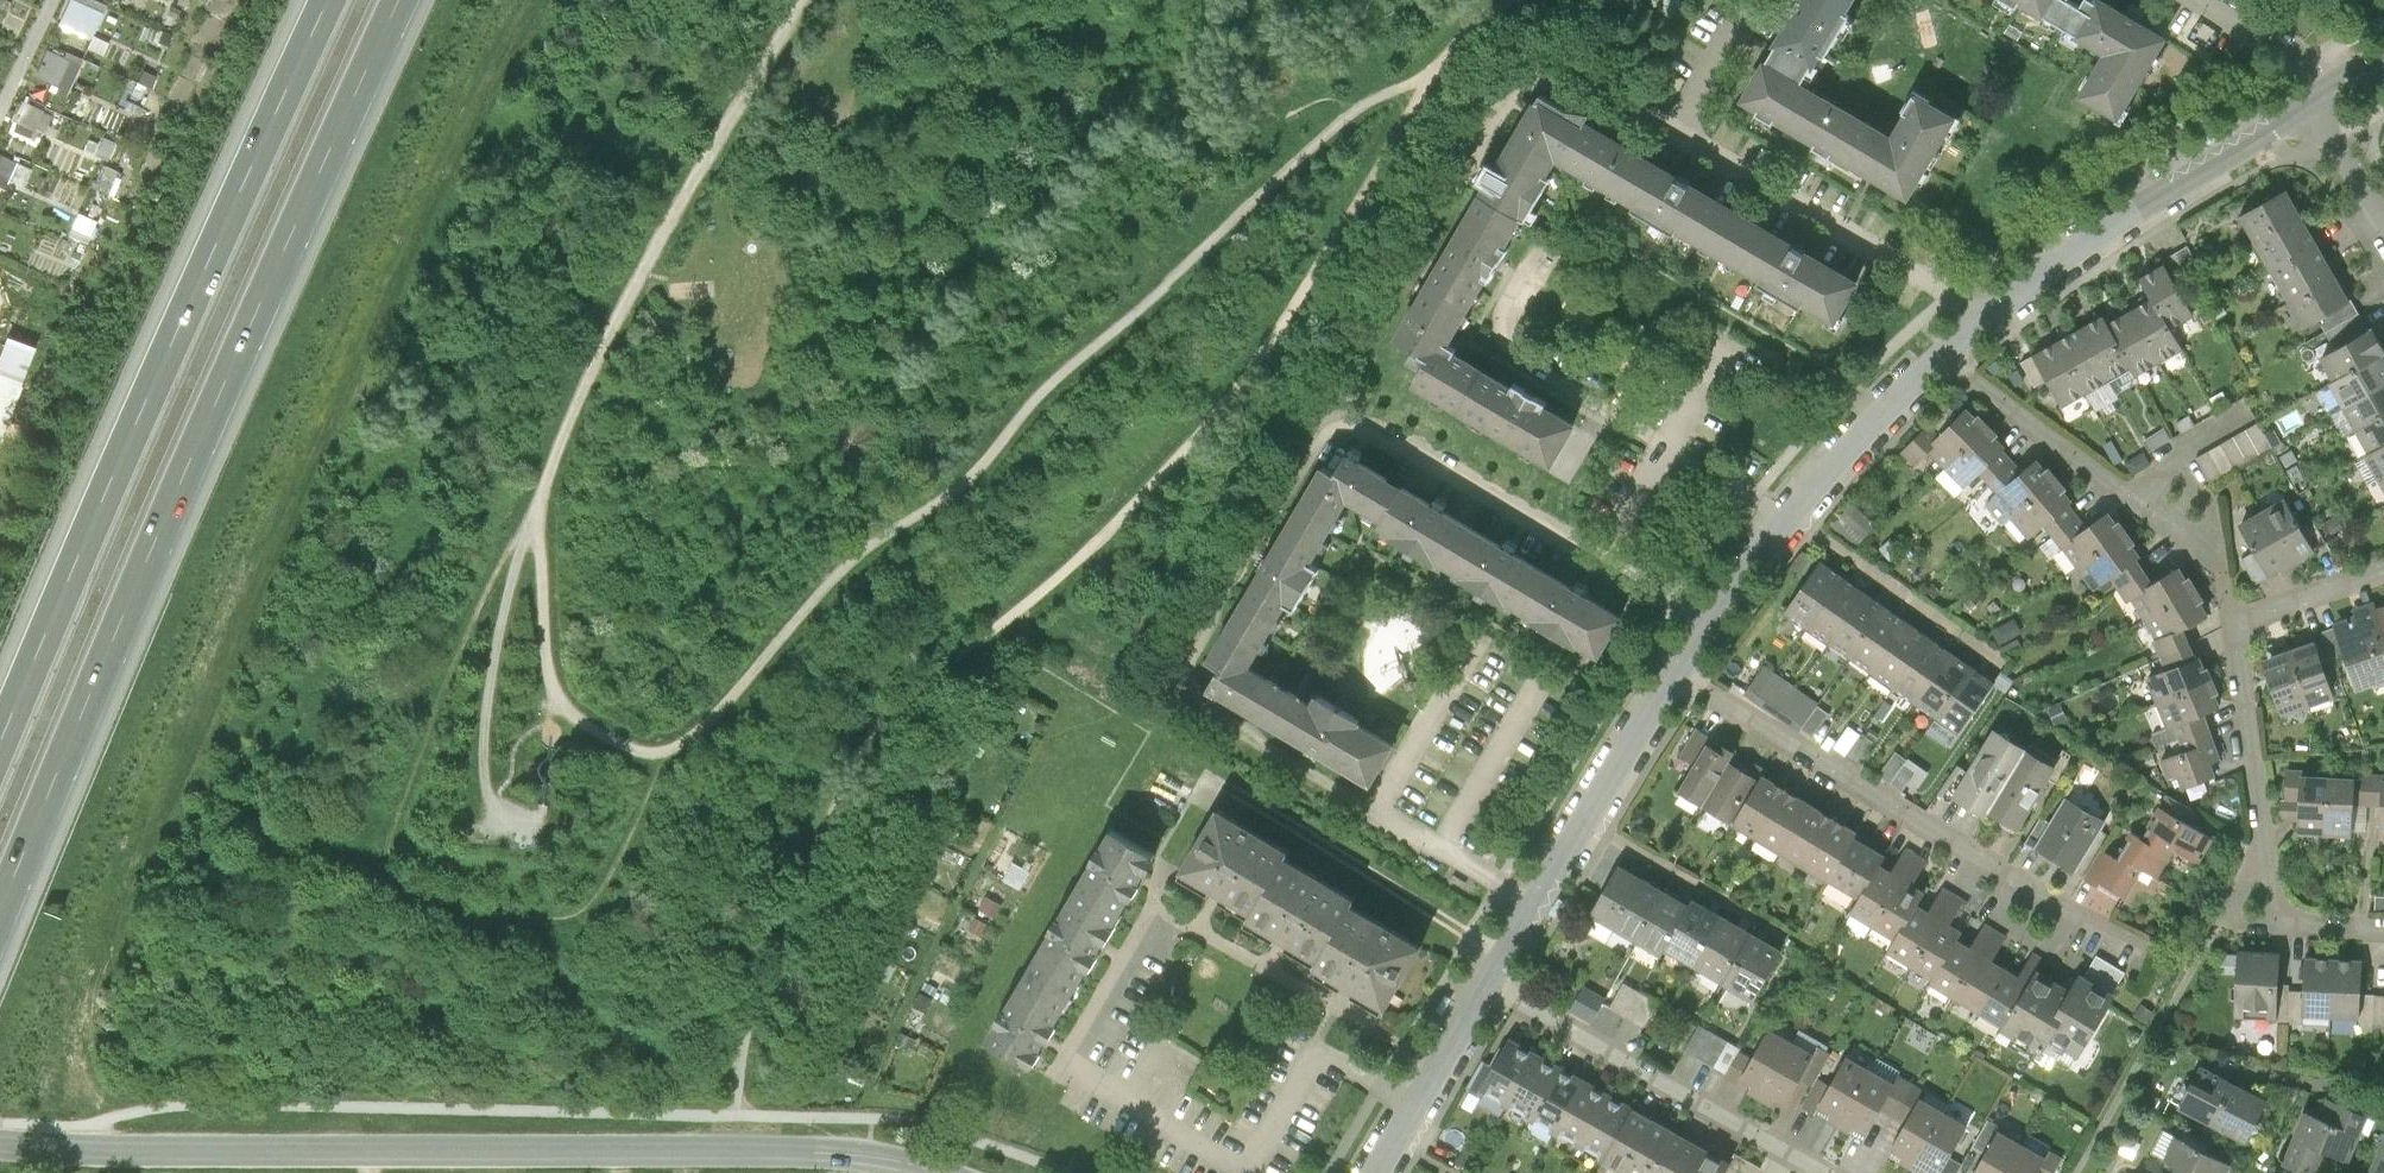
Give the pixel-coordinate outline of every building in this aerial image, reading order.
[(91,37),(103,10),(81,0),(68,0),(58,22),(91,37)] [(1765,65),(1800,85),(1810,69),(1813,70),(1821,56),(1824,58),(1848,17),(1845,15),(1854,0),(1803,0),(1765,65)] [(2064,25),(2075,5),(2067,1),(2068,0),(2015,0),(2043,17),(2045,14),(2064,25)] [(2075,5),(2064,25),(2082,35),(2079,39),(2106,55),(2082,97),(2120,119),(2167,38),(2101,0),(2098,0),(2097,3),(2091,0),(2086,0),(2081,9),(2075,5)] [(33,75),(56,85),(69,57),(46,47),(33,75)] [(1869,177),(1891,139),(1800,85),(1765,65),(1743,103),(1869,177)] [(1916,96),(1891,139),(1869,177),(1908,199),(1955,119),(1916,96)] [(1506,156),(1481,198),(1520,221),(1525,224),(1548,185),(1545,183),(1557,163),(1636,209),(1633,214),(1675,238),(1678,234),(1762,283),(1759,288),(1801,313),(1804,308),(1837,328),(1861,288),(1792,247),(1723,207),(1654,166),(1585,125),(1591,116),(1569,113),(1541,97),(1506,156)] [(18,100),(13,121),(35,127),(41,106),(18,100)] [(9,181),(15,157),(0,153),(0,179),(9,181)] [(2243,215),(2257,240),(2301,215),(2287,190),(2243,215)] [(1501,254),(1520,221),(1481,198),(1395,345),(1428,364),(1438,347),(1443,350),(1483,283),(1488,285),(1505,256),(1501,254)] [(2318,246),(2301,215),(2257,240),(2273,270),(2318,246)] [(2334,276),(2318,246),(2273,270),(2290,300),(2334,276)] [(2163,262),(2166,267),(2174,283),(2200,269),(2188,248),(2163,262)] [(2143,280),(2155,301),(2171,330),(2194,317),(2174,283),(2166,267),(2143,280)] [(2348,301),(2334,276),(2290,300),(2304,326),(2318,318),(2348,301)] [(2318,318),(2325,331),(2358,313),(2351,300),(2348,301),(2318,318)] [(2155,301),(2131,315),(2159,365),(2183,352),(2171,330),(2155,301)] [(2369,332),(2358,313),(2325,331),(2336,350),(2369,332)] [(2136,378),(2159,365),(2131,315),(2108,328),(2132,369),(2136,378)] [(2104,320),(2081,333),(2109,382),(2132,369),(2108,328),(2104,320)] [(2337,379),(2381,355),(2383,353),(2383,352),(2372,330),(2369,332),(2336,350),(2324,356),(2337,379)] [(2086,395),(2109,382),(2081,333),(2059,345),(2086,395)] [(2064,407),(2086,395),(2059,345),(2036,358),(2049,381),(2064,407)] [(1415,386),(1460,413),(1483,374),(1443,350),(1438,347),(1428,364),(1415,386)] [(2346,405),(2383,384),(2383,361),(2381,355),(2337,379),(2333,381),(2346,405)] [(2049,381),(2036,358),(2022,366),(2035,389),(2049,381)] [(1512,391),(1483,374),(1460,413),(1551,466),(1574,427),(1544,410),(1547,405),(1515,386),(1512,391)] [(0,382),(0,449),(22,390),(0,382)] [(2346,405),(2359,428),(2383,414),(2383,384),(2346,405)] [(1931,453),(1947,469),(1989,428),(1979,418),(1975,422),(1966,412),(1940,438),(1932,445),(1936,449),(1931,453)] [(2359,428),(2372,452),(2383,445),(2383,414),(2359,428)] [(2197,460),(2211,485),(2282,445),(2274,432),(2264,437),(2258,425),(2197,460)] [(1915,469),(1931,453),(1936,449),(1932,445),(1940,438),(1929,427),(1901,454),(1915,469)] [(1997,437),(1989,428),(1947,469),(1965,488),(1981,472),(2000,454),(2005,450),(1995,439),(1997,437)] [(2168,454),(2159,438),(2146,445),(2155,461),(2168,454)] [(2382,477),(2383,476),(2383,445),(2372,452),(2369,453),(2382,477)] [(1981,472),(2000,493),(2021,475),(2000,454),(1981,472)] [(1262,571),(1209,661),(1222,669),(1210,689),(1253,715),(1319,754),(1368,782),(1390,746),(1355,726),(1357,722),(1319,700),(1314,708),(1246,667),(1284,603),(1294,608),(1314,574),(1304,568),(1346,496),(1384,519),(1381,525),(1601,655),(1623,618),(1583,594),(1508,550),(1433,506),(1358,461),(1349,456),(1336,477),(1322,469),(1262,571)] [(1995,497),(2012,518),(2056,482),(2048,472),(2045,474),(2035,463),(2021,475),(2000,493),(1995,497)] [(2065,493),(2056,482),(2012,518),(2030,539),(2046,525),(2069,507),(2071,505),(2063,495),(2065,493)] [(2286,503),(2264,516),(2295,569),(2307,562),(2305,560),(2316,553),(2301,528),(2286,503)] [(2046,525),(2063,546),(2087,529),(2069,507),(2046,525)] [(1856,509),(1834,531),(1856,548),(1876,528),(1856,509)] [(2063,546),(2078,568),(2126,534),(2118,524),(2115,526),(2107,515),(2087,529),(2063,546)] [(2285,575),(2295,569),(2264,516),(2242,528),(2257,554),(2271,577),(2282,570),(2285,575)] [(2314,520),(2301,528),(2316,553),(2328,546),(2314,520)] [(2134,545),(2126,534),(2078,568),(2094,590),(2112,577),(2136,561),(2138,559),(2130,548),(2134,545)] [(1891,543),(1881,551),(1890,562),(1900,554),(1891,543)] [(2257,585),(2271,577),(2257,554),(2243,562),(2257,585)] [(1798,570),(1807,577),(1816,565),(1807,558),(1798,570)] [(2127,601),(2132,599),(2152,586),(2136,561),(2112,577),(2127,601)] [(1787,612),(1809,627),(1842,579),(1820,565),(1787,612)] [(2132,599),(2145,621),(2195,590),(2189,580),(2185,583),(2178,570),(2152,586),(2132,599)] [(1809,627),(1830,642),(1863,594),(1842,579),(1809,627)] [(1941,593),(1932,585),(1926,591),(1935,599),(1941,593)] [(2203,602),(2195,590),(2145,621),(2157,640),(2183,632),(2206,617),(2198,604),(2203,602)] [(1830,642),(1851,657),(1884,609),(1863,594),(1830,642)] [(1975,606),(1970,600),(1964,605),(1969,611),(1975,606)] [(2378,612),(2375,603),(2356,610),(2359,619),(2337,627),(2338,629),(2347,656),(2360,691),(2383,683),(2383,628),(2378,612)] [(1851,657),(1873,672),(1906,624),(1884,609),(1851,657)] [(1873,672),(1894,687),(1927,639),(1906,624),(1873,672)] [(2338,629),(2325,633),(2335,660),(2347,656),(2338,629)] [(2157,640),(2168,671),(2198,660),(2183,632),(2157,640)] [(2322,665),(2335,660),(2325,633),(2313,638),(2316,646),(2322,665)] [(1949,654),(1927,639),(1894,687),(1916,701),(1949,654)] [(2316,646),(2291,655),(2310,709),(2335,700),(2322,665),(2316,646)] [(1916,701),(1937,716),(1970,668),(1949,654),(1916,701)] [(2286,718),(2310,709),(2291,655),(2266,664),(2286,718)] [(2149,678),(2159,703),(2213,682),(2209,671),(2206,672),(2201,659),(2198,660),(2168,671),(2149,678)] [(1992,683),(1970,668),(1937,716),(1958,731),(1992,683)] [(1766,669),(1746,696),(1777,718),(1796,690),(1766,669)] [(2218,694),(2213,682),(2159,703),(2169,729),(2150,736),(2154,747),(2180,737),(2207,726),(2203,716),(2220,710),(2214,696),(2218,694)] [(1819,708),(1802,731),(1813,739),(1830,716),(1819,708)] [(2180,737),(2186,753),(2163,762),(2170,780),(2180,776),(2185,789),(2216,777),(2210,763),(2220,760),(2207,726),(2180,737)] [(1680,757),(1695,766),(1706,748),(1711,739),(1696,729),(1680,757)] [(1986,819),(1989,814),(2026,752),(1997,735),(1957,802),(1986,819)] [(1863,736),(1846,758),(1857,766),(1873,744),(1863,736)] [(1679,793),(1703,808),(1728,766),(1734,756),(1723,749),(1719,755),(1706,748),(1695,766),(1679,793)] [(2055,770),(2026,752),(1989,814),(2017,831),(2049,780),(2055,770)] [(2049,780),(2060,787),(2076,760),(2065,753),(2055,770),(2049,780)] [(1880,777),(1903,793),(1916,774),(1904,766),(1907,762),(1896,754),(1880,777)] [(1703,808),(1733,826),(1760,779),(1765,771),(1754,765),(1747,777),(1728,766),(1703,808)] [(2282,822),(2299,823),(2301,778),(2302,772),(2288,771),(2287,802),(2283,801),(2282,822)] [(2352,807),(2382,808),(2383,782),(2383,777),(2354,775),(2354,781),(2352,807)] [(2299,831),(2325,833),(2327,780),(2301,778),(2299,823),(2299,831)] [(1733,826),(1756,840),(1784,793),(1760,779),(1733,826)] [(2354,781),(2327,780),(2325,833),(2351,834),(2352,807),(2354,781)] [(1756,840),(1780,854),(1808,807),(1784,793),(1756,840)] [(2169,797),(2161,809),(2191,826),(2198,814),(2169,797)] [(2069,802),(2054,827),(2039,852),(2075,874),(2105,823),(2069,802)] [(1780,854),(1804,868),(1832,821),(1808,807),(1780,854)] [(2161,809),(2144,840),(2156,846),(2160,838),(2175,846),(2199,860),(2212,838),(2191,826),(2161,809)] [(1184,871),(1255,912),(1285,860),(1290,853),(1218,811),(1184,871)] [(2027,845),(2039,852),(2054,827),(2042,820),(2027,845)] [(1855,835),(1832,821),(1804,868),(1828,882),(1852,841),(1855,835)] [(1116,833),(991,1041),(1030,1064),(1044,1040),(1101,945),(1142,877),(1154,856),(1116,833)] [(2157,877),(2175,846),(2160,838),(2156,846),(2144,840),(2134,834),(2119,861),(2130,867),(2133,863),(2143,869),(2157,877)] [(1884,859),(1852,841),(1828,882),(1859,901),(1879,868),(1884,859)] [(1891,875),(1879,868),(1859,901),(1851,914),(1873,928),(1916,856),(1906,849),(1891,875)] [(2126,899),(2143,869),(2133,863),(2130,867),(2119,861),(2101,851),(2087,876),(2126,899)] [(1926,862),(1916,856),(1873,928),(1897,942),(1916,908),(1924,895),(1911,887),(1926,862)] [(1251,919),(1321,960),(1352,907),(1356,901),(1285,860),(1255,912),(1251,919)] [(1592,916),(1615,930),(1642,882),(1619,869),(1592,916)] [(1615,930),(1639,943),(1665,895),(1642,882),(1615,930)] [(1929,915),(1916,908),(1897,942),(1889,954),(1912,967),(1955,896),(1944,890),(1929,915)] [(2217,905),(2215,892),(2202,894),(2204,907),(2217,905)] [(1662,956),(1665,950),(1689,909),(1665,895),(1639,943),(1662,956)] [(1966,903),(1955,896),(1912,967),(1934,980),(1957,943),(1961,934),(1951,928),(1966,903)] [(2374,897),(2374,911),(2383,911),(2383,897),(2374,897)] [(1665,950),(1695,967),(1722,919),(1692,903),(1689,909),(1665,950)] [(1423,948),(1352,907),(1321,960),(1316,968),(1387,1010),(1423,948)] [(1695,967),(1724,984),(1751,936),(1722,919),(1695,967)] [(1970,951),(1957,943),(1934,980),(1931,985),(1955,999),(1996,931),(1985,925),(1970,951)] [(2006,937),(1996,931),(1955,999),(1979,1014),(2004,972),(1990,964),(2006,937)] [(1781,953),(1751,936),(1724,984),(1754,1000),(1781,953)] [(2018,980),(2004,972),(1979,1014),(2003,1028),(2035,974),(2043,961),(2033,955),(2018,980)] [(2280,957),(2240,955),(2236,1017),(2276,1020),(2278,986),(2280,957)] [(2097,958),(2084,981),(2112,998),(2125,975),(2097,958)] [(2303,1016),(2331,1017),(2334,960),(2306,958),(2304,994),(2303,1016)] [(2362,961),(2334,960),(2331,1017),(2358,1019),(2360,995),(2362,961)] [(2072,995),(2035,974),(2003,1028),(2000,1032),(2042,1057),(2051,1042),(2062,1023),(2057,1020),(2072,995)] [(2081,980),(2072,995),(2057,1020),(2062,1023),(2051,1042),(2079,1059),(2114,999),(2112,998),(2084,981),(2081,980)] [(1583,983),(1570,1008),(1592,1020),(1606,994),(1583,983)] [(1624,986),(1610,1010),(1643,1029),(1657,1005),(1624,986)] [(2276,1020),(2288,1020),(2290,993),(2290,987),(2278,986),(2276,1020)] [(2304,994),(2290,993),(2288,1020),(2303,1021),(2303,1016),(2304,994)] [(2358,1023),(2374,1024),(2376,996),(2360,995),(2358,1019),(2358,1023)] [(2376,996),(2374,1024),(2374,1029),(2383,1030),(2383,997),(2376,996)] [(2143,1008),(2136,1018),(2146,1025),(2153,1015),(2143,1008)] [(1687,1052),(1714,1068),(1727,1045),(1700,1029),(1687,1052)] [(1747,1094),(1759,1101),(1789,1047),(1767,1035),(1753,1060),(1741,1082),(1751,1088),(1747,1094)] [(1482,1087),(1507,1100),(1532,1053),(1508,1039),(1492,1068),(1482,1087)] [(1810,1059),(1789,1047),(1759,1101),(1769,1106),(1772,1101),(1783,1108),(1799,1080),(1810,1059)] [(1799,1080),(1813,1088),(1818,1079),(1831,1056),(1816,1048),(1810,1059),(1799,1080)] [(1507,1100),(1531,1114),(1557,1066),(1532,1053),(1507,1100)] [(1739,1086),(1741,1082),(1753,1060),(1739,1053),(1725,1079),(1739,1086)] [(1477,1095),(1482,1087),(1492,1068),(1482,1063),(1467,1090),(1477,1095)] [(1828,1124),(1837,1129),(1867,1075),(1845,1063),(1831,1087),(1818,1110),(1831,1117),(1828,1124)] [(1531,1114),(1556,1127),(1582,1080),(1557,1066),(1531,1114)] [(2178,1110),(2211,1127),(2231,1087),(2198,1070),(2178,1110)] [(1892,1089),(1867,1075),(1837,1129),(1850,1136),(1852,1131),(1864,1138),(1880,1110),(1892,1089)] [(1898,1077),(1892,1089),(1880,1110),(1906,1125),(1919,1103),(1925,1092),(1898,1077)] [(1815,1117),(1818,1110),(1831,1087),(1818,1079),(1813,1088),(1801,1109),(1815,1117)] [(1556,1127),(1581,1141),(1607,1093),(1582,1080),(1556,1127)] [(2264,1104),(2231,1087),(2211,1127),(2244,1143),(2264,1104)] [(1632,1107),(1607,1093),(1581,1141),(1606,1154),(1629,1111),(1632,1107)] [(2331,1100),(2322,1120),(2338,1127),(2346,1107),(2331,1100)] [(1902,1163),(1912,1169),(1942,1116),(1919,1103),(1906,1125),(1892,1150),(1905,1157),(1902,1163)] [(2346,1107),(2338,1127),(2330,1152),(2354,1162),(2372,1118),(2346,1107)] [(1603,1159),(1628,1172),(1654,1125),(1629,1111),(1606,1154),(1603,1159)] [(2330,1152),(2338,1127),(2322,1120),(2311,1115),(2289,1166),(2306,1172),(2321,1172),(2330,1152)] [(1942,1116),(1912,1169),(1919,1172),(1924,1172),(1925,1170),(1930,1172),(1939,1172),(1948,1158),(1964,1128),(1942,1116)] [(1971,1148),(1985,1156),(1998,1133),(2000,1130),(1987,1122),(1971,1148)] [(1654,1125),(1628,1172),(1629,1172),(1659,1172),(1678,1138),(1654,1125)] [(2021,1147),(1998,1133),(1985,1156),(1975,1172),(2006,1172),(2021,1147)] [(1678,1138),(1659,1172),(1691,1172),(1703,1151),(1678,1138)] [(2125,1138),(2117,1152),(2132,1160),(2139,1146),(2125,1138)] [(2191,1172),(2229,1172),(2233,1165),(2180,1139),(2169,1162),(2191,1172)] [(2021,1147),(2006,1172),(2037,1172),(2045,1160),(2021,1147)] [(1703,1151),(1691,1172),(1724,1172),(1728,1165),(1703,1151)] [(2045,1160),(2037,1172),(2052,1172),(2061,1158),(2050,1152),(2045,1160)] [(1728,1165),(1724,1172),(1757,1172),(1759,1169),(1733,1155),(1728,1165)] [(1948,1158),(1939,1172),(1956,1172),(1960,1165),(1948,1158)]
